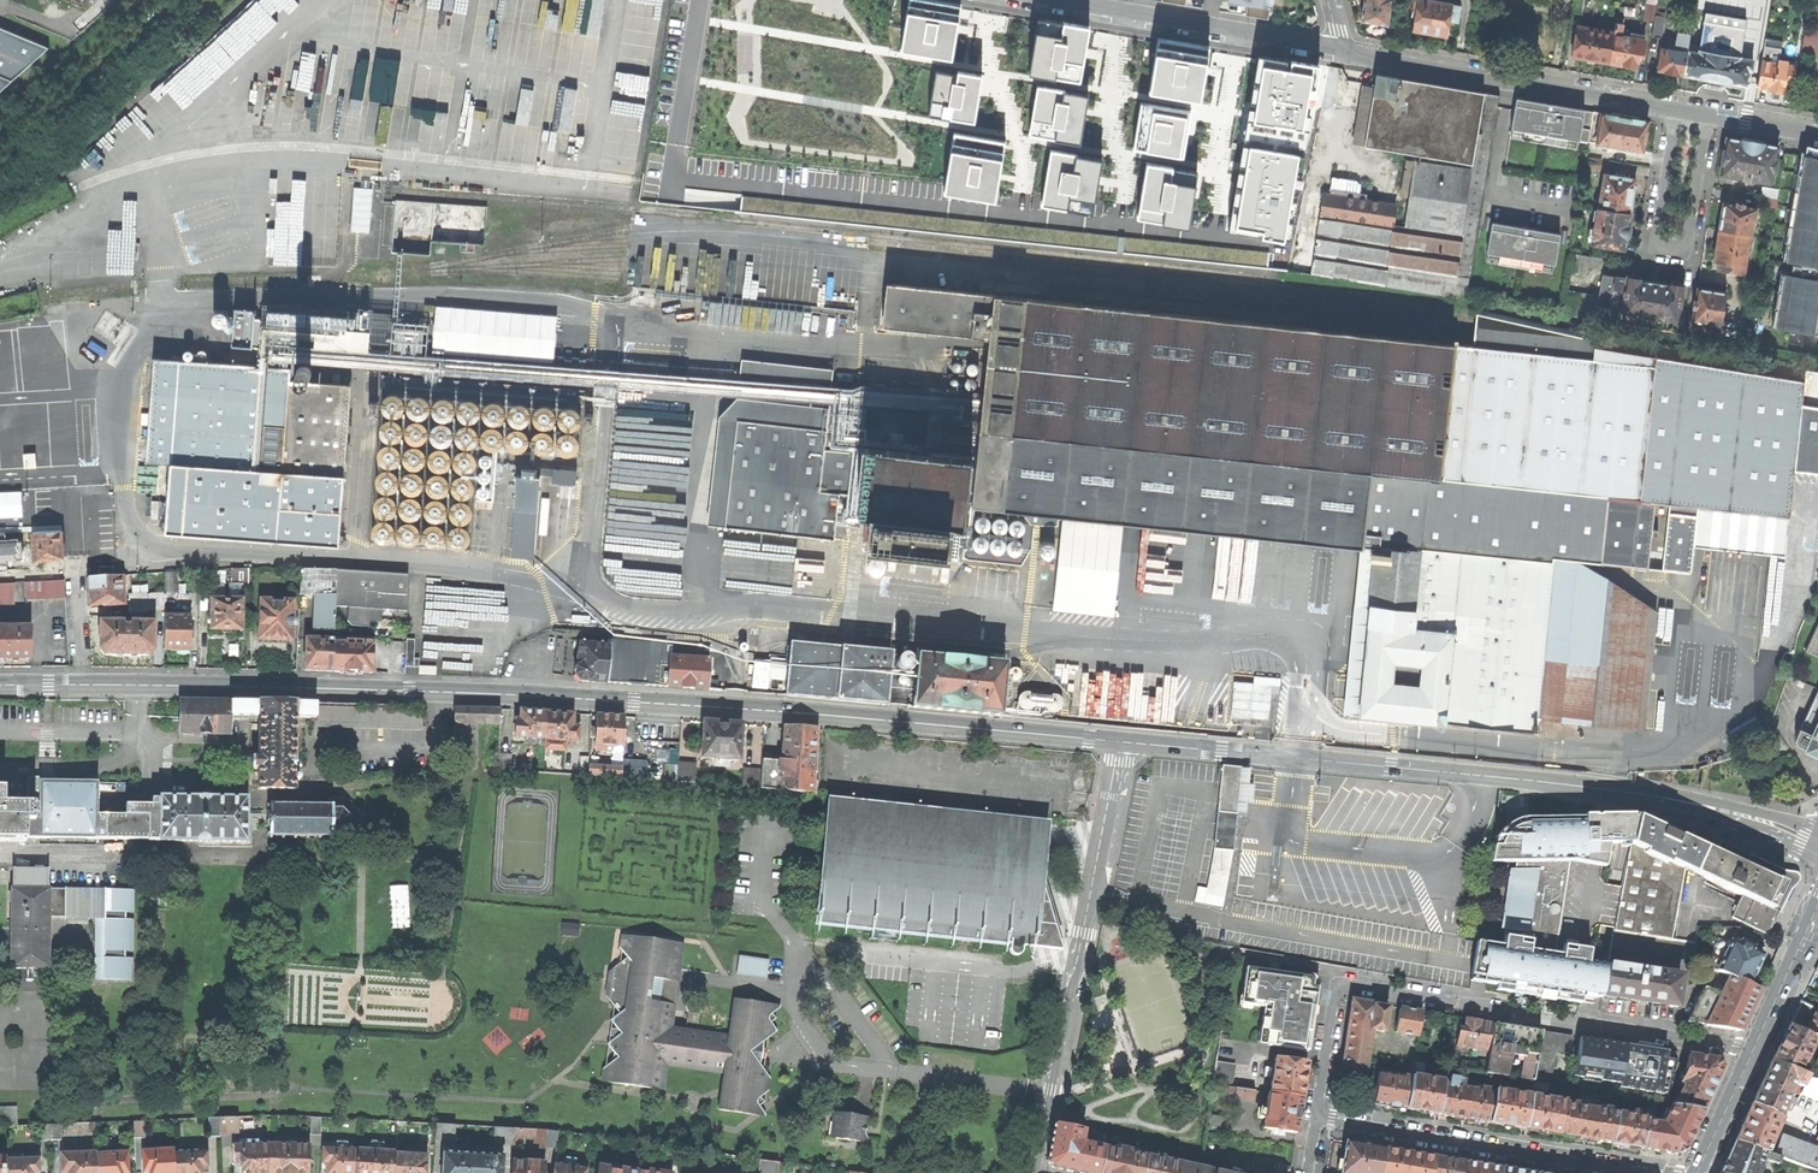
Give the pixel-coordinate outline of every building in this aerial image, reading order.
[(432,52),(462,56),(469,0),(439,0),(432,52)] [(932,0),(909,0),(901,49),(951,58),(957,26),(960,5),(932,0)] [(1361,20),(1374,23),(1388,25),(1392,0),(1364,0),(1361,20)] [(1414,29),(1429,32),(1445,35),(1448,20),(1457,22),(1460,7),(1424,0),(1414,0),(1412,12),(1417,13),(1414,29)] [(1573,13),(1582,14),(1583,9),(1584,0),(1575,0),(1573,13)] [(1704,22),(1744,29),(1744,30),(1758,33),(1763,0),(1705,0),(1702,13),(1706,14),(1704,22)] [(1643,19),(1654,21),(1655,15),(1657,5),(1646,3),(1643,19)] [(1261,7),(1246,4),(1244,15),(1266,19),(1268,8),(1261,7)] [(1664,16),(1655,15),(1654,21),(1651,36),(1661,37),(1664,16)] [(1614,32),(1613,34),(1621,35),(1624,18),(1616,17),(1614,32)] [(1088,29),(1038,21),(1029,74),(1079,82),(1084,52),(1088,29)] [(1700,50),(1687,48),(1683,75),(1709,80),(1721,82),(1748,86),(1750,71),(1751,71),(1753,60),(1740,57),(1744,30),(1744,29),(1704,22),(1700,50)] [(1577,28),(1572,56),(1584,58),(1587,62),(1589,63),(1593,63),(1597,61),(1609,63),(1613,34),(1614,32),(1584,26),(1583,29),(1577,28)] [(45,50),(0,32),(0,90),(45,50)] [(1672,73),(1683,75),(1687,48),(1690,34),(1678,32),(1677,39),(1675,50),(1665,49),(1662,48),(1659,66),(1658,66),(1656,70),(1658,72),(1662,73),(1663,71),(1672,73)] [(1621,65),(1635,67),(1637,54),(1642,55),(1645,39),(1621,35),(1613,34),(1609,63),(1621,65)] [(1665,45),(1665,49),(1675,50),(1677,39),(1671,38),(1670,46),(1665,45)] [(1801,56),(1817,58),(1817,54),(1817,41),(1804,39),(1801,56)] [(1209,50),(1159,42),(1151,95),(1201,102),(1209,50)] [(1318,67),(1254,56),(1223,235),(1287,246),(1318,67)] [(1762,61),(1757,87),(1770,90),(1783,92),(1785,79),(1792,80),(1795,67),(1785,65),(1779,64),(1762,61)] [(1325,92),(1341,94),(1344,67),(1328,65),(1325,92)] [(982,75),(958,71),(957,74),(936,71),(928,115),(951,119),(952,118),(975,122),(982,75)] [(584,97),(585,90),(466,73),(461,114),(484,117),(480,150),(494,152),(492,164),(505,166),(507,156),(512,157),(517,125),(587,134),(592,98),(584,97)] [(1373,88),(1363,147),(1471,165),(1470,170),(1454,277),(1420,272),(1419,280),(1429,281),(1427,294),(1464,300),(1499,96),(1482,94),(1375,74),(1373,88)] [(1089,93),(1038,85),(1029,138),(1080,147),(1086,110),(1089,93)] [(1373,88),(1361,86),(1351,144),(1363,147),(1373,88)] [(296,92),(295,107),(304,107),(305,92),(296,92)] [(1577,142),(1588,144),(1588,141),(1593,111),(1515,98),(1510,131),(1512,131),(1577,142)] [(1190,112),(1141,104),(1133,155),(1183,162),(1190,112)] [(1591,142),(1596,143),(1601,113),(1593,111),(1588,141),(1591,142)] [(1643,151),(1648,121),(1625,117),(1601,113),(1596,143),(1643,151)] [(1575,151),(1577,142),(1512,131),(1510,140),(1575,151)] [(1005,141),(954,133),(944,192),(995,200),(1005,141)] [(1721,164),(1719,174),(1741,178),(1743,166),(1752,167),(1750,179),(1772,182),(1773,172),(1775,172),(1777,158),(1776,157),(1778,145),(1750,141),(1725,137),(1723,149),(1721,149),(1719,164),(1721,164)] [(1809,332),(1817,333),(1817,327),(1817,280),(1816,279),(1816,275),(1817,275),(1817,269),(1817,265),(1817,151),(1806,149),(1805,156),(1801,155),(1773,326),(1776,326),(1809,332)] [(1103,161),(1052,152),(1043,206),(1094,214),(1100,178),(1103,161)] [(1586,158),(1585,166),(1601,169),(1602,161),(1586,158)] [(1392,227),(1386,267),(1420,272),(1454,277),(1470,170),(1413,162),(1403,229),(1392,227)] [(1196,175),(1146,168),(1138,220),(1188,228),(1196,175)] [(1603,181),(1598,208),(1630,214),(1632,201),(1636,180),(1605,175),(1604,181),(1603,181)] [(1330,179),(1329,188),(1345,191),(1346,182),(1330,179)] [(373,230),(372,186),(352,186),(353,231),(373,230)] [(1763,187),(1762,196),(1777,198),(1779,189),(1763,187)] [(1323,194),(1310,275),(1383,287),(1386,267),(1392,227),(1395,206),(1356,200),(1323,194)] [(1762,196),(1760,205),(1776,207),(1777,198),(1762,196)] [(486,251),(489,205),(394,198),(393,214),(409,215),(407,235),(432,237),(430,256),(444,257),(445,248),(486,251)] [(1745,204),(1736,202),(1736,204),(1723,202),(1721,217),(1719,231),(1750,236),(1752,236),(1757,208),(1744,206),(1745,204)] [(1593,239),(1592,244),(1604,246),(1604,247),(1612,249),(1612,247),(1624,249),(1626,238),(1628,237),(1629,231),(1630,227),(1628,225),(1630,214),(1598,208),(1594,229),(1593,239)] [(1491,223),(1485,253),(1487,253),(1552,265),(1554,265),(1559,235),(1491,223)] [(1750,236),(1719,231),(1716,245),(1714,261),(1719,262),(1718,269),(1743,274),(1750,236)] [(1551,273),(1552,265),(1487,253),(1485,262),(1551,273)] [(1569,262),(1587,265),(1600,267),(1602,258),(1570,254),(1569,262)] [(1587,265),(1569,262),(1567,271),(1586,274),(1587,265)] [(1427,294),(1429,281),(1419,280),(1420,272),(1386,267),(1383,287),(1427,294)] [(1627,276),(1626,279),(1624,292),(1621,312),(1636,314),(1636,311),(1664,316),(1663,319),(1678,321),(1683,285),(1681,285),(1679,282),(1673,281),(1670,283),(1668,283),(1668,285),(1655,282),(1642,280),(1642,279),(1639,278),(1638,275),(1632,274),(1628,276),(1627,276)] [(1624,292),(1626,279),(1602,275),(1600,288),(1624,292)] [(1538,732),(1540,719),(1579,724),(1646,731),(1659,623),(1558,562),(1558,560),(1650,570),(1693,575),(1696,548),(1787,558),(1792,519),(1797,472),(1817,474),(1817,366),(1809,364),(1776,358),(1775,361),(1751,357),(1751,361),(1592,335),(1478,309),(1478,316),(1477,325),(1475,347),(1455,345),(1028,300),(993,296),(888,285),(883,326),(970,335),(988,337),(985,362),(979,361),(976,392),(948,389),(941,453),(924,451),(925,438),(939,440),(942,414),(928,412),(929,398),(872,391),(831,387),(833,369),(744,358),(737,420),(725,527),(835,540),(839,493),(860,495),(858,513),(875,515),(873,540),(914,544),(947,548),(949,524),(967,526),(964,549),(964,555),(969,558),(1023,564),(1033,546),(1035,523),(1058,525),(1059,514),(1362,547),(1376,547),(1370,603),(1368,621),(1364,621),(1363,636),(1367,636),(1360,706),(1359,713),(1446,723),(1538,732)] [(1596,313),(1595,319),(1606,321),(1608,310),(1621,312),(1624,292),(1600,288),(1598,297),(1596,313)] [(1694,309),(1692,321),(1720,326),(1726,292),(1706,289),(1697,288),(1695,300),(1693,300),(1692,308),(1694,309)] [(1596,313),(1561,307),(1560,314),(1595,319),(1596,313)] [(263,310),(260,351),(391,362),(394,320),(263,310)] [(317,543),(340,545),(352,384),(290,380),(291,366),(153,357),(146,461),(170,463),(166,532),(216,536),(218,521),(317,529),(317,543)] [(302,363),(300,365),(298,367),(297,370),(298,373),(299,375),(302,377),(304,378),(307,377),(310,376),(312,373),(312,370),(312,368),(310,365),(308,363),(305,363),(302,363)] [(586,389),(381,374),(381,377),(369,542),(471,550),(478,448),(580,456),(585,395),(586,389)] [(516,504),(513,557),(535,559),(539,506),(541,474),(553,475),(553,482),(577,484),(577,470),(554,468),(519,466),(519,473),(516,504)] [(56,530),(32,531),(33,562),(52,561),(52,559),(62,558),(61,530),(56,530)] [(686,575),(687,536),(608,534),(608,543),(627,543),(626,550),(604,550),(604,569),(615,569),(615,554),(644,555),(644,574),(686,575)] [(98,568),(99,579),(114,578),(113,567),(98,568)] [(232,569),(229,570),(229,585),(247,585),(247,569),(232,569)] [(300,570),(299,595),(314,596),(335,596),(336,571),(300,570)] [(381,609),(406,611),(408,575),(336,571),(335,596),(334,606),(347,607),(369,608),(381,609)] [(198,572),(197,596),(208,597),(208,572),(198,572)] [(164,574),(164,593),(177,593),(178,573),(164,574)] [(99,579),(88,579),(89,606),(103,606),(103,607),(112,607),(124,606),(124,601),(122,577),(114,578),(99,579)] [(787,591),(787,577),(777,577),(777,591),(787,591)] [(1765,614),(1778,614),(1778,591),(1775,591),(1775,580),(1765,580),(1765,614)] [(64,581),(44,582),(45,600),(65,599),(64,581)] [(133,590),(144,590),(144,581),(132,582),(133,590)] [(14,606),(14,584),(0,585),(0,606),(14,606)] [(164,593),(147,594),(147,611),(165,610),(164,593)] [(147,594),(129,595),(129,600),(129,614),(147,613),(147,611),(147,594)] [(334,606),(335,596),(314,596),(313,630),(333,631),(334,619),(334,606)] [(210,599),(210,630),(240,630),(241,600),(210,599)] [(124,606),(112,607),(112,615),(129,614),(129,600),(124,601),(124,606)] [(260,600),(259,639),(291,641),(291,628),(292,602),(260,600)] [(368,628),(368,622),(369,608),(347,607),(346,621),(350,626),(368,628)] [(381,609),(369,608),(368,622),(380,623),(381,609)] [(164,617),(163,651),(176,651),(176,654),(180,656),(185,656),(188,654),(188,651),(189,651),(190,638),(191,638),(191,630),(190,630),(190,617),(164,617)] [(124,623),(99,623),(99,648),(100,652),(102,654),(105,655),(112,655),(111,656),(140,657),(140,656),(147,656),(150,654),(151,653),(153,651),(153,648),(154,623),(130,623),(130,627),(123,627),(124,623)] [(1805,652),(1817,658),(1817,623),(1805,652)] [(29,660),(29,629),(0,629),(0,660),(29,660)] [(306,639),(304,671),(332,672),(333,643),(333,640),(306,639)] [(406,639),(405,667),(413,667),(414,659),(414,640),(406,639)] [(345,643),(333,643),(332,672),(371,673),(372,645),(370,645),(370,642),(361,642),(345,641),(345,643)] [(666,645),(610,642),(610,645),(607,683),(667,687),(669,657),(665,657),(666,645)] [(577,678),(579,681),(607,683),(610,645),(580,643),(574,675),(577,678)] [(769,644),(768,657),(785,658),(786,645),(769,644)] [(789,645),(786,695),(837,700),(884,705),(889,654),(842,650),(789,645)] [(721,657),(701,655),(701,659),(712,660),(710,690),(721,691),(722,659),(721,657)] [(712,660),(701,659),(669,657),(667,687),(710,690),(712,660)] [(917,657),(912,708),(1000,717),(1001,709),(1003,684),(1005,665),(917,657)] [(768,662),(767,680),(784,681),(786,661),(768,660),(768,662)] [(753,661),(751,689),(766,690),(767,680),(768,662),(753,661)] [(1011,670),(1010,671),(1008,673),(1008,676),(1008,678),(1009,680),(1011,681),(1013,682),(1016,682),(1018,680),(1019,679),(1020,676),(1019,674),(1018,672),(1016,670),(1014,670),(1011,670)] [(1231,682),(1232,719),(1271,718),(1271,681),(1231,682)] [(1012,685),(1003,684),(1001,709),(1010,710),(1012,685)] [(1022,695),(1020,696),(1018,698),(1017,700),(1017,702),(1017,705),(1018,707),(1019,709),(1021,711),(1023,712),(1026,712),(1028,712),(1031,712),(1033,710),(1035,708),(1036,705),(1036,703),(1036,701),(1035,698),(1033,696),(1032,695),(1029,694),(1027,693),(1024,694),(1022,695)] [(1817,727),(1817,693),(1802,727),(1797,738),(1797,742),(1799,745),(1808,749),(1815,734),(1817,727)] [(1048,697),(1033,696),(1035,698),(1036,701),(1036,703),(1036,705),(1035,708),(1045,709),(1044,707),(1044,705),(1045,702),(1045,700),(1047,698),(1048,697)] [(1048,697),(1047,698),(1045,700),(1045,702),(1044,705),(1044,707),(1045,709),(1047,711),(1048,712),(1050,714),(1052,714),(1055,714),(1058,713),(1060,712),(1061,710),(1062,707),(1062,705),(1062,703),(1061,701),(1060,699),(1058,697),(1056,696),(1054,696),(1051,696),(1049,697),(1048,697)] [(180,700),(179,733),(230,734),(230,715),(230,701),(180,700)] [(259,716),(259,702),(230,701),(230,715),(259,716)] [(259,702),(259,716),(258,757),(258,768),(258,789),(295,789),(295,780),(295,776),(296,717),(296,702),(259,702)] [(296,702),(296,717),(315,717),(315,703),(296,702)] [(318,707),(317,723),(446,727),(447,711),(318,707)] [(455,707),(454,722),(474,723),(499,724),(499,709),(455,707)] [(516,720),(515,738),(545,740),(546,713),(520,711),(520,721),(516,720)] [(546,713),(545,740),(565,741),(578,743),(579,728),(573,728),(573,715),(546,713)] [(597,716),(596,747),(623,748),(624,718),(597,716)] [(474,723),(454,722),(453,768),(473,769),(474,723)] [(741,726),(704,723),(701,759),(739,761),(741,726)] [(1817,753),(1817,727),(1815,734),(1808,749),(1817,753)] [(785,728),(783,761),(813,763),(815,731),(785,728)] [(565,752),(565,741),(545,740),(544,751),(565,752)] [(500,755),(499,770),(510,770),(511,755),(500,755)] [(579,775),(588,776),(589,767),(589,758),(580,757),(579,775)] [(783,762),(780,791),(810,794),(811,783),(813,763),(783,761),(783,762)] [(762,766),(761,770),(760,789),(780,791),(783,762),(778,762),(778,767),(762,766)] [(678,763),(677,782),(695,783),(696,764),(678,763)] [(588,776),(599,776),(600,768),(589,767),(588,776)] [(1223,767),(1218,813),(1237,815),(1238,804),(1234,803),(1236,785),(1240,785),(1242,768),(1223,767)] [(599,776),(622,778),(622,769),(600,768),(599,776)] [(743,769),(742,788),(760,789),(761,770),(743,769)] [(26,839),(26,837),(148,839),(148,835),(159,835),(159,841),(246,842),(247,798),(160,796),(159,805),(159,813),(148,813),(148,816),(134,815),(108,815),(96,814),(96,803),(97,782),(38,780),(38,803),(0,802),(0,838),(26,839)] [(330,798),(330,803),(332,803),(332,804),(332,806),(341,808),(342,807),(342,798),(330,798)] [(830,801),(817,924),(1011,944),(1010,949),(1016,955),(1023,950),(1023,946),(1025,946),(1063,950),(1055,925),(1038,923),(1039,913),(1040,903),(1049,904),(1035,859),(1040,824),(830,801)] [(108,803),(96,803),(96,814),(108,815),(108,803)] [(134,812),(134,815),(148,816),(148,813),(159,813),(159,805),(137,805),(137,812),(134,812)] [(1237,815),(1218,813),(1214,849),(1234,851),(1237,815)] [(1593,816),(1582,816),(1582,817),(1585,831),(1587,844),(1611,844),(1625,842),(1631,815),(1631,813),(1605,816),(1606,820),(1593,820),(1593,816)] [(1631,815),(1625,842),(1630,845),(1637,848),(1636,850),(1659,861),(1661,858),(1684,869),(1742,896),(1732,918),(1741,922),(1765,934),(1791,886),(1793,884),(1796,882),(1797,879),(1797,875),(1795,873),(1792,871),(1787,871),(1784,871),(1749,854),(1748,856),(1744,855),(1719,843),(1715,852),(1669,830),(1631,813),(1631,815)] [(1573,861),(1604,867),(1611,844),(1587,844),(1585,831),(1582,817),(1564,818),(1528,818),(1522,819),(1517,820),(1512,822),(1508,825),(1504,827),(1499,833),(1495,838),(1503,838),(1502,846),(1493,846),(1490,862),(1516,862),(1569,861),(1573,861)] [(1615,931),(1671,941),(1684,869),(1661,858),(1659,861),(1636,850),(1637,848),(1630,845),(1615,931)] [(1234,853),(1216,850),(1207,895),(1227,899),(1234,853)] [(1506,898),(1510,899),(1508,912),(1504,912),(1501,928),(1505,928),(1504,936),(1530,941),(1529,950),(1555,954),(1569,861),(1516,862),(1513,883),(1508,882),(1506,898)] [(11,889),(10,970),(49,970),(49,921),(49,919),(95,920),(104,920),(105,920),(105,891),(105,889),(104,889),(104,891),(66,891),(66,889),(64,889),(64,891),(49,891),(49,889),(48,889),(48,868),(46,868),(46,869),(13,869),(13,868),(11,868),(11,889)] [(1405,883),(1413,913),(1421,910),(1413,881),(1405,883)] [(104,920),(104,951),(104,959),(103,980),(106,980),(130,981),(130,959),(125,959),(125,951),(130,951),(131,921),(125,921),(125,912),(131,912),(131,891),(105,891),(105,920),(104,920)] [(413,950),(411,891),(392,892),(394,951),(413,950)] [(104,951),(104,920),(95,920),(95,980),(103,980),(104,959),(104,951)] [(1671,941),(1615,931),(1611,948),(1693,960),(1695,943),(1671,941)] [(604,1067),(603,1080),(634,1084),(638,1054),(733,1068),(729,1096),(720,1095),(719,1110),(750,1114),(765,1102),(755,1089),(756,1077),(765,1070),(761,1065),(761,1058),(766,1059),(767,1049),(763,1048),(764,1042),(769,1038),(763,1029),(777,1019),(766,1003),(734,999),(732,1013),(740,1014),(737,1037),(672,1028),(683,945),(623,936),(621,949),(629,950),(626,973),(611,971),(607,996),(622,998),(613,1068),(604,1067)] [(1587,962),(1589,949),(1563,946),(1561,955),(1555,954),(1529,950),(1530,941),(1504,936),(1503,946),(1477,942),(1470,981),(1497,985),(1496,990),(1581,1003),(1581,998),(1602,998),(1602,996),(1607,966),(1587,962)] [(1710,957),(1718,960),(1726,943),(1718,939),(1710,957)] [(1739,945),(1731,942),(1721,962),(1716,971),(1729,977),(1748,985),(1756,970),(1763,955),(1752,950),(1754,947),(1741,941),(1739,945)] [(766,977),(769,959),(739,955),(737,972),(766,977)] [(1721,962),(1718,960),(1710,957),(1706,966),(1716,971),(1721,962)] [(1607,966),(1602,996),(1642,1002),(1675,1007),(1680,977),(1607,965),(1607,966)] [(1246,968),(1241,1004),(1263,1007),(1258,1044),(1308,1051),(1318,987),(1313,987),(1313,982),(1309,977),(1246,968)] [(1748,985),(1729,977),(1720,996),(1705,1026),(1740,1031),(1749,1012),(1759,990),(1748,985)] [(1703,988),(1686,1023),(1705,1026),(1720,996),(1703,988)] [(1353,1000),(1341,1074),(1365,1078),(1372,1031),(1384,1033),(1389,1009),(1376,1006),(1376,1005),(1353,1000)] [(1790,1026),(1805,1034),(1808,1029),(1807,1028),(1815,1015),(1816,1015),(1816,1012),(1816,1010),(1815,1008),(1802,1001),(1790,1026)] [(1398,1009),(1394,1035),(1417,1039),(1422,1013),(1398,1009)] [(1816,1015),(1815,1015),(1807,1028),(1808,1029),(1817,1035),(1817,1017),(1816,1015)] [(1460,1029),(1457,1046),(1489,1051),(1493,1025),(1477,1022),(1466,1020),(1464,1030),(1460,1029)] [(1506,1078),(1509,1059),(1522,1061),(1519,1080),(1532,1082),(1541,1032),(1518,1028),(1493,1025),(1489,1051),(1486,1067),(1485,1074),(1497,1076),(1504,1078),(1506,1078)] [(1816,1039),(1790,1026),(1786,1034),(1772,1061),(1801,1072),(1816,1039)] [(1572,1037),(1541,1032),(1532,1082),(1540,1083),(1548,1085),(1549,1085),(1554,1050),(1569,1053),(1572,1037)] [(1626,1045),(1590,1040),(1588,1054),(1589,1057),(1606,1060),(1600,1094),(1618,1097),(1625,1054),(1626,1045)] [(1675,1053),(1626,1045),(1625,1054),(1675,1062),(1676,1057),(1675,1053)] [(1411,1077),(1411,1079),(1406,1110),(1420,1112),(1438,1115),(1444,1086),(1444,1083),(1437,1081),(1425,1079),(1419,1078),(1419,1076),(1422,1074),(1424,1064),(1422,1064),(1425,1048),(1417,1047),(1414,1062),(1411,1077)] [(1675,1062),(1625,1054),(1618,1097),(1667,1105),(1675,1062)] [(1675,1107),(1702,1111),(1706,1101),(1722,1067),(1719,1059),(1688,1055),(1686,1071),(1684,1075),(1681,1083),(1685,1085),(1675,1107)] [(1272,1079),(1270,1093),(1301,1098),(1304,1082),(1306,1064),(1275,1059),(1274,1069),(1272,1079)] [(1801,1072),(1772,1061),(1764,1079),(1794,1091),(1801,1072)] [(1216,1064),(1214,1085),(1231,1088),(1233,1069),(1221,1067),(1222,1064),(1216,1064)] [(1469,1072),(1485,1074),(1486,1067),(1470,1064),(1469,1072)] [(1264,1078),(1272,1079),(1274,1069),(1265,1068),(1264,1078)] [(1447,1068),(1445,1078),(1455,1079),(1455,1078),(1456,1069),(1447,1068)] [(1573,1082),(1571,1089),(1579,1090),(1582,1090),(1585,1072),(1574,1070),(1573,1082)] [(1387,1106),(1406,1110),(1411,1079),(1379,1073),(1373,1104),(1387,1106)] [(1497,1076),(1494,1091),(1502,1093),(1504,1078),(1497,1076)] [(1455,1079),(1445,1078),(1444,1083),(1444,1086),(1450,1087),(1450,1084),(1457,1085),(1458,1085),(1460,1079),(1455,1078),(1455,1079)] [(1794,1091),(1764,1079),(1752,1105),(1781,1118),(1794,1091)] [(1808,1079),(1804,1088),(1801,1093),(1817,1101),(1817,1081),(1808,1079)] [(1532,1082),(1519,1080),(1518,1087),(1531,1090),(1532,1082)] [(1556,1087),(1568,1088),(1571,1089),(1573,1082),(1560,1080),(1557,1083),(1556,1087)] [(1538,1091),(1540,1083),(1532,1082),(1531,1090),(1538,1091)] [(1548,1085),(1540,1083),(1538,1091),(1546,1092),(1548,1085)] [(1444,1086),(1438,1115),(1456,1118),(1489,1124),(1494,1095),(1489,1094),(1482,1092),(1457,1088),(1450,1087),(1444,1086)] [(1554,1097),(1563,1099),(1562,1103),(1565,1103),(1566,1097),(1568,1088),(1556,1087),(1554,1097)] [(1578,1099),(1579,1090),(1571,1089),(1568,1088),(1566,1097),(1578,1099)] [(1236,1089),(1235,1098),(1254,1101),(1255,1091),(1236,1089)] [(1494,1095),(1489,1124),(1505,1126),(1524,1130),(1530,1097),(1502,1093),(1494,1091),(1494,1095)] [(1301,1098),(1270,1093),(1269,1093),(1266,1109),(1265,1119),(1263,1129),(1296,1134),(1299,1117),(1301,1098)] [(1530,1097),(1524,1130),(1541,1132),(1560,1136),(1565,1106),(1565,1103),(1562,1103),(1530,1097)] [(1565,1106),(1560,1136),(1583,1140),(1610,1144),(1615,1115),(1609,1114),(1609,1110),(1602,1109),(1602,1112),(1578,1108),(1578,1105),(1572,1104),(1571,1107),(1565,1106)] [(1781,1118),(1752,1105),(1744,1124),(1777,1137),(1784,1119),(1781,1118)] [(1660,1125),(1644,1123),(1640,1149),(1675,1155),(1683,1151),(1696,1124),(1702,1111),(1675,1107),(1671,1106),(1665,1119),(1663,1119),(1660,1125)] [(1258,1118),(1265,1119),(1266,1109),(1259,1108),(1258,1118)] [(835,1112),(831,1137),(869,1142),(869,1138),(866,1134),(867,1125),(872,1121),(872,1117),(853,1114),(835,1112)] [(1615,1115),(1610,1144),(1624,1147),(1640,1149),(1644,1123),(1645,1120),(1638,1118),(1638,1114),(1631,1113),(1631,1117),(1615,1115)] [(1209,1114),(1207,1126),(1224,1129),(1226,1117),(1209,1114)] [(311,1117),(311,1135),(321,1135),(321,1118),(311,1117)] [(235,1132),(235,1118),(221,1119),(221,1132),(235,1132)] [(221,1137),(221,1132),(221,1119),(209,1119),(210,1138),(221,1137)] [(134,1122),(135,1139),(145,1139),(144,1122),(134,1122)] [(1083,1141),(1085,1129),(1056,1123),(1046,1167),(1074,1172),(1099,1172),(1105,1148),(1085,1144),(1083,1141)] [(436,1124),(435,1140),(454,1141),(455,1125),(436,1124)] [(1744,1124),(1736,1142),(1765,1153),(1771,1155),(1777,1137),(1744,1124)] [(39,1126),(40,1142),(51,1141),(50,1125),(39,1126)] [(50,1125),(51,1141),(61,1141),(61,1125),(50,1125)] [(494,1127),(493,1143),(513,1144),(513,1137),(513,1129),(494,1127)] [(534,1138),(535,1130),(513,1129),(513,1137),(534,1138)] [(547,1147),(549,1131),(546,1130),(535,1130),(534,1138),(533,1147),(547,1149),(547,1147)] [(558,1132),(549,1131),(547,1147),(556,1148),(558,1132)] [(1775,1156),(1780,1158),(1817,1172),(1817,1150),(1782,1137),(1775,1156)] [(631,1154),(640,1155),(642,1144),(633,1142),(631,1154)] [(1341,1172),(1381,1172),(1385,1149),(1367,1146),(1347,1142),(1343,1160),(1342,1171),(1341,1172)] [(1721,1172),(1722,1172),(1758,1172),(1763,1159),(1765,1153),(1736,1142),(1724,1167),(1721,1172)] [(234,1163),(239,1163),(240,1172),(270,1172),(271,1145),(258,1145),(239,1146),(233,1146),(234,1163)] [(270,1172),(309,1172),(310,1146),(271,1145),(270,1172)] [(326,1172),(355,1172),(357,1149),(357,1148),(347,1148),(336,1147),(324,1146),(323,1164),(327,1164),(326,1172)] [(1146,1158),(1132,1155),(1133,1151),(1119,1149),(1119,1151),(1105,1148),(1099,1172),(1143,1172),(1146,1158)] [(355,1172),(394,1172),(395,1154),(395,1152),(357,1149),(355,1172)] [(1435,1157),(1408,1153),(1385,1149),(1381,1172),(1432,1172),(1435,1157)] [(143,1152),(143,1172),(175,1172),(174,1152),(174,1151),(143,1152)] [(175,1172),(208,1172),(207,1151),(174,1152),(175,1172)] [(96,1154),(96,1153),(61,1154),(62,1172),(97,1172),(96,1154)] [(97,1172),(129,1172),(128,1153),(96,1154),(97,1172)] [(442,1172),(502,1172),(503,1158),(502,1156),(444,1153),(443,1155),(442,1172)] [(1765,1153),(1763,1159),(1778,1165),(1780,1158),(1775,1156),(1771,1155),(1765,1153)] [(394,1172),(425,1172),(426,1156),(395,1154),(394,1172)] [(1435,1157),(1432,1172),(1463,1172),(1465,1162),(1449,1160),(1435,1157)] [(7,1172),(40,1172),(40,1158),(6,1159),(7,1172)] [(1146,1158),(1143,1172),(1178,1172),(1180,1165),(1146,1158)] [(779,1162),(760,1160),(758,1172),(777,1172),(779,1162)] [(545,1163),(512,1161),(511,1172),(544,1172),(545,1163)] [(552,1172),(587,1172),(588,1167),(575,1165),(565,1164),(554,1162),(552,1172)] [(1500,1168),(1481,1165),(1465,1162),(1463,1172),(1499,1172),(1500,1168)] [(1274,1172),(1277,1172),(1290,1172),(1291,1167),(1276,1164),(1274,1172)] [(1178,1172),(1215,1172),(1180,1165),(1178,1172)]
